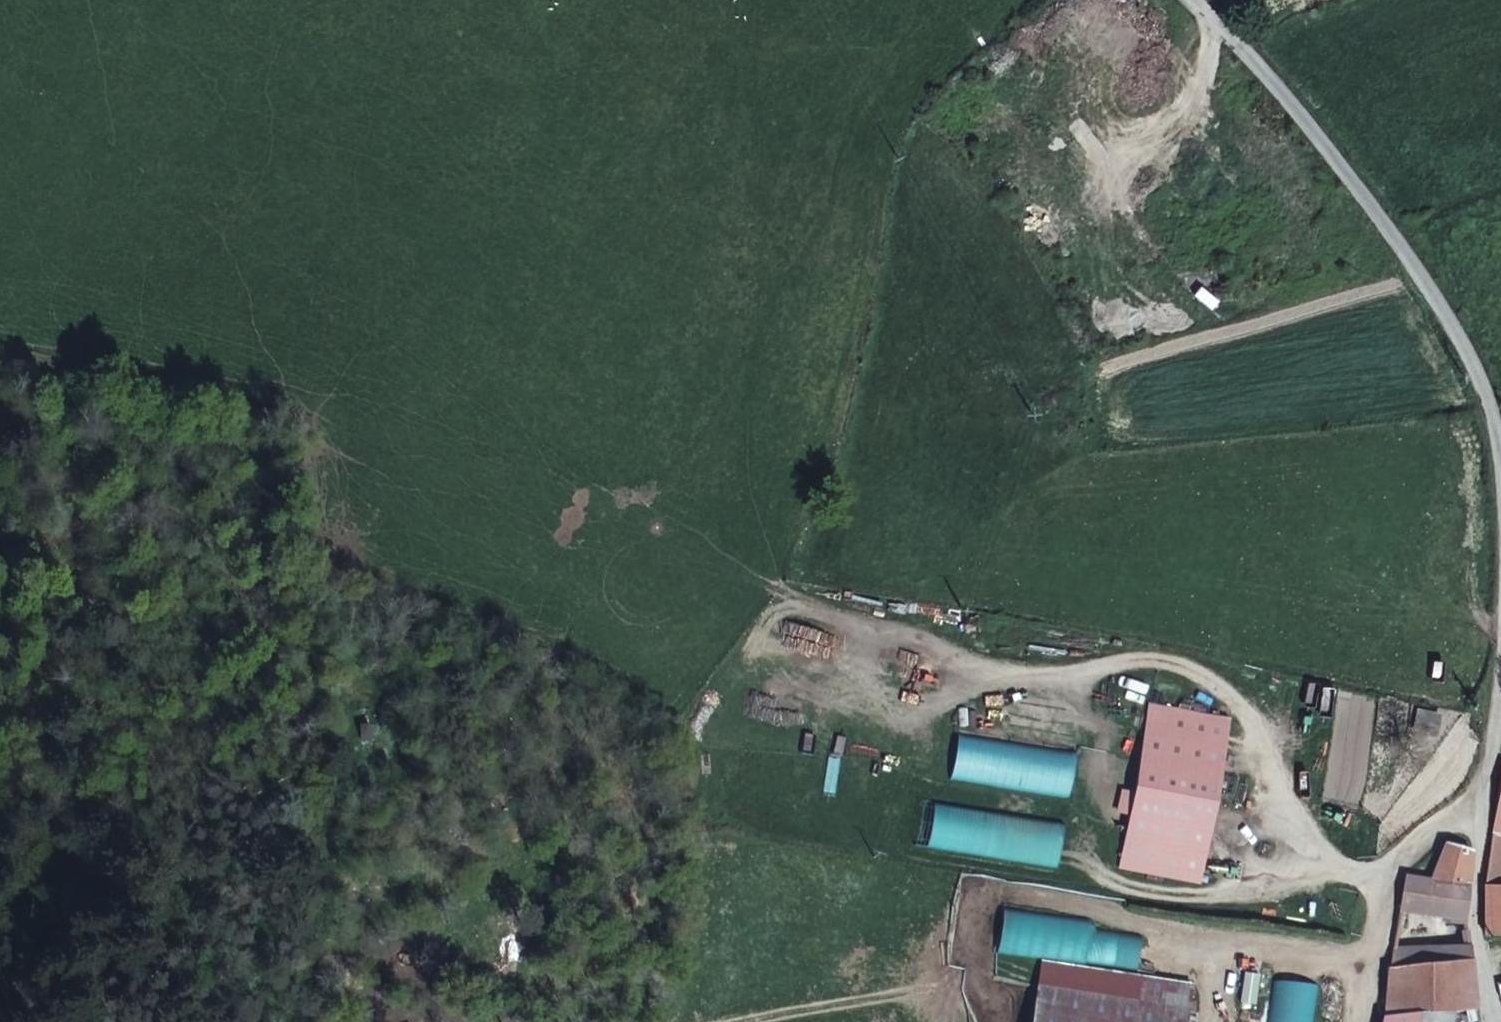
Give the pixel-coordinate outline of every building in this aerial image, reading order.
[(1230,719),(1150,705),(1141,763),(1222,776),(1230,719)] [(378,728),(364,729),(364,740),(357,747),(355,756),(359,765),(368,771),(378,770),(386,764),(390,754),(387,746),(379,739),(378,728)] [(1133,814),(1214,827),(1222,776),(1141,763),(1133,814)] [(1487,885),(1488,934),(1500,933),(1500,795),(1487,885)] [(1125,869),(1205,883),(1214,827),(1133,814),(1125,869)] [(1404,916),(1441,919),(1466,920),(1463,893),(1471,838),(1464,837),(1462,847),(1446,846),(1440,880),(1411,878),(1404,916)] [(1404,916),(1395,959),(1415,960),(1414,969),(1434,971),(1436,951),(1441,919),(1404,916)] [(1436,951),(1434,971),(1414,969),(1415,960),(1395,959),(1383,1021),(1385,1021),(1448,1016),(1481,1012),(1473,952),(1436,951)] [(1195,984),(1043,960),(1034,1021),(1189,1021),(1195,984)]
